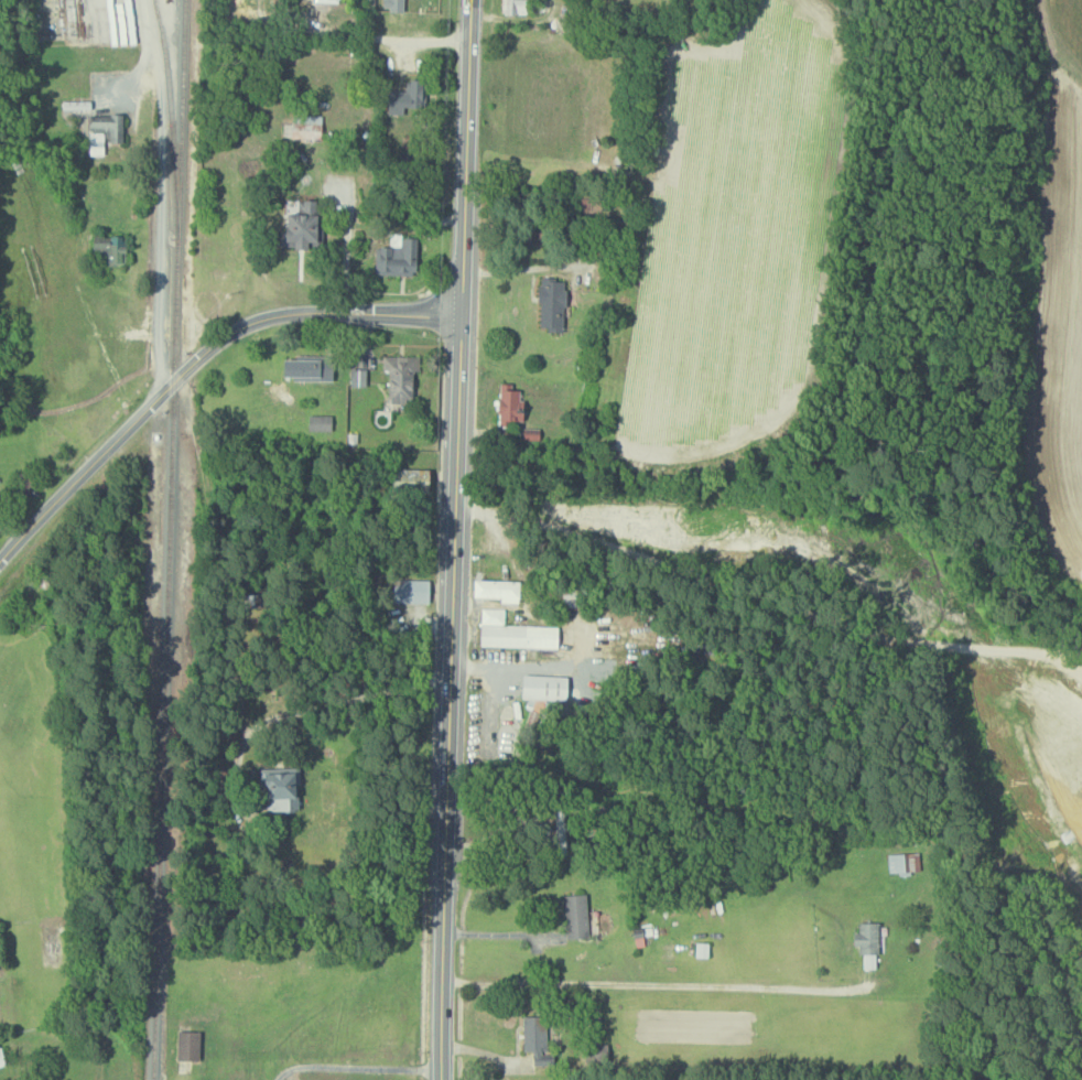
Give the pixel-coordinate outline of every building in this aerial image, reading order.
[(384,10),(403,11),(403,0),(385,0),(384,10)] [(526,13),(526,0),(503,0),(503,14),(526,13)] [(387,113),(404,114),(404,106),(421,107),(422,80),(406,79),(405,90),(387,90),(387,113)] [(283,122),(283,137),(321,138),(321,114),(292,113),(292,123),(283,122)] [(319,199),(302,199),(302,212),(283,212),(282,247),(319,247),(319,199)] [(123,234),(94,235),(94,262),(123,261),(123,234)] [(372,246),(372,273),(416,274),(417,236),(390,235),(390,246),(372,246)] [(567,279),(542,278),(541,329),(563,330),(564,315),(566,316),(567,279)] [(420,355),(382,356),(383,371),(387,371),(388,400),(412,399),(412,371),(420,371),(420,355)] [(332,379),(331,358),(282,359),(282,375),(292,375),(292,380),(332,379)] [(366,368),(351,368),(351,386),(366,386),(366,368)] [(498,423),(522,424),(522,390),(511,390),(511,383),(498,382),(498,423)] [(391,492),(428,492),(429,469),(391,468),(391,492)] [(429,579),(392,579),(393,603),(429,602),(429,579)] [(472,597),(501,598),(501,603),(519,603),(519,580),(473,579),(472,597)] [(558,648),(559,626),(505,625),(506,609),(481,608),(481,646),(558,648)] [(566,700),(567,676),(522,674),(521,699),(566,700)] [(281,798),(296,797),(295,768),(262,768),(263,810),(281,810),(281,798)] [(564,894),(567,938),(589,937),(587,893),(564,894)] [(878,922),(858,922),(858,932),(853,932),(853,946),(862,946),(862,969),(877,969),(878,922)] [(599,1043),(600,1004),(590,1004),(589,1045),(586,1045),(585,1060),(607,1060),(608,1043),(599,1043)] [(523,1017),(523,1051),(533,1051),(533,1066),(553,1066),(553,1052),(547,1052),(546,1016),(523,1017)] [(200,1031),(178,1031),(178,1060),(200,1060),(200,1031)]
